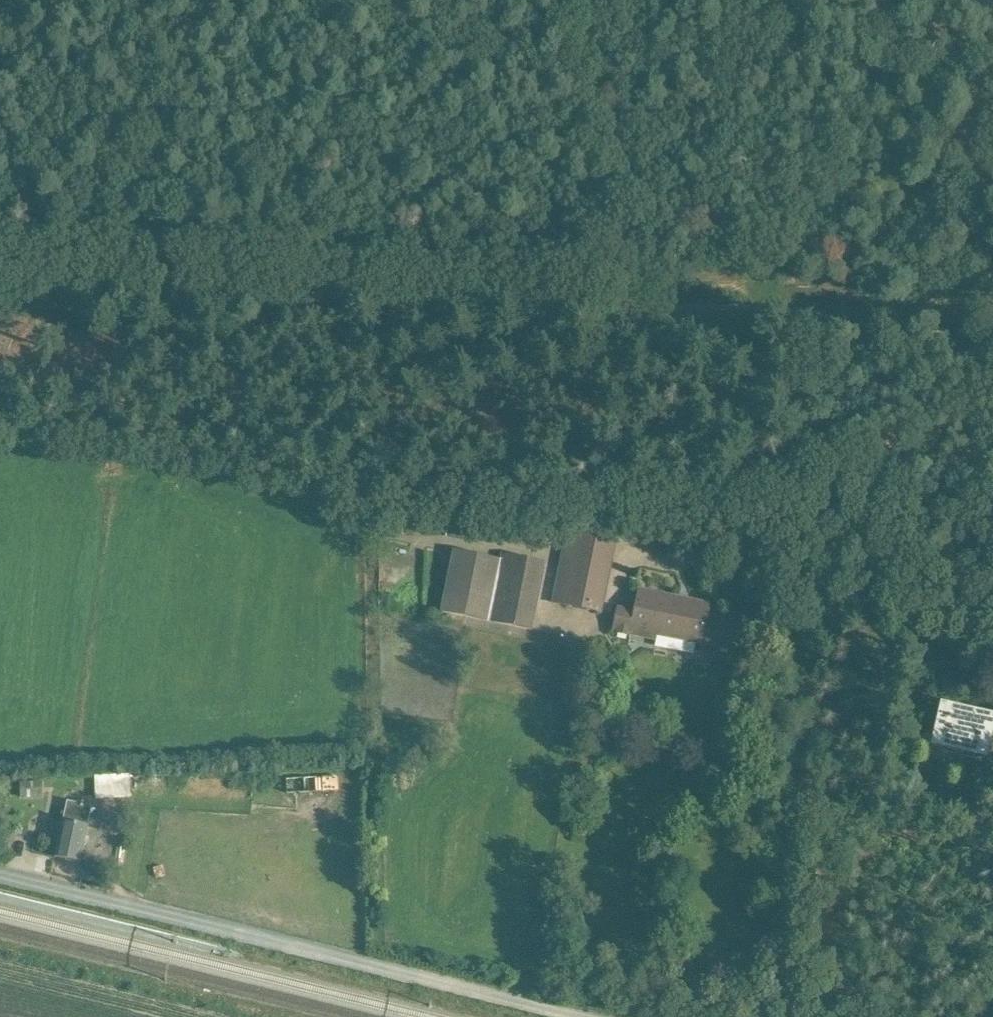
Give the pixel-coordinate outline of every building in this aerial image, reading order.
[(601,613),(611,562),(615,542),(567,532),(553,603),(601,613)] [(489,622),(501,561),(453,551),(441,613),(489,622)] [(547,564),(503,555),(501,561),(489,622),(533,631),(547,564)] [(618,609),(614,629),(613,631),(658,640),(659,636),(697,643),(697,644),(703,645),(708,656),(712,657),(714,655),(714,656),(720,651),(721,650),(731,652),(737,621),(707,615),(708,611),(687,607),(687,609),(677,607),(679,599),(639,591),(635,613),(618,609)] [(937,726),(932,748),(984,760),(992,722),(992,718),(941,706),(937,726)] [(80,863),(84,844),(93,807),(67,801),(55,857),(80,863)]
